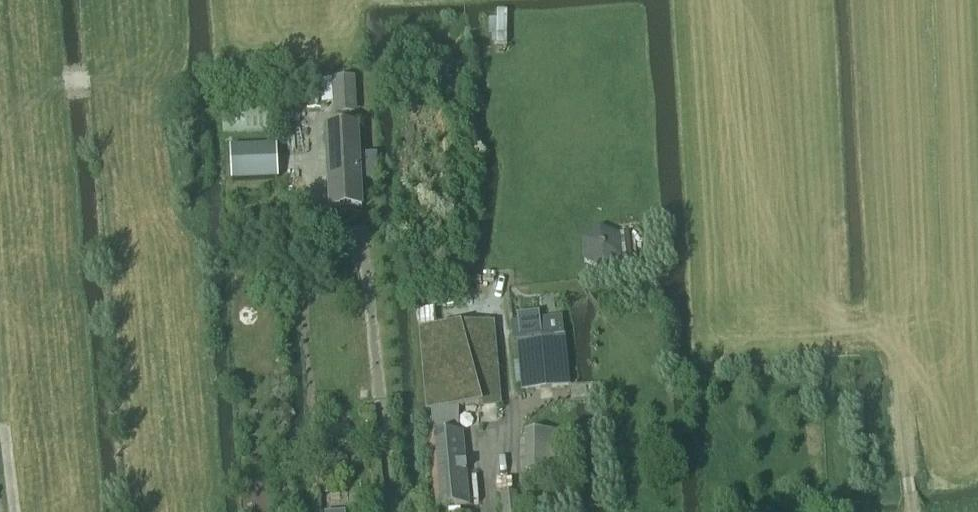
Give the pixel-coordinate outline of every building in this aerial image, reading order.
[(498,43),(506,43),(505,17),(496,18),(498,43)] [(339,80),(341,104),(357,103),(356,79),(339,80)] [(271,102),(221,103),(222,134),(272,133),(271,102)] [(328,213),(362,211),(359,128),(325,129),(328,213)] [(231,181),(278,179),(277,146),(230,148),(231,181)] [(603,274),(620,261),(620,240),(600,229),(581,242),(583,265),(603,274)] [(512,344),(516,343),(521,392),(569,387),(564,337),(563,337),(561,317),(510,323),(512,344)] [(457,434),(457,409),(499,405),(492,326),(420,332),(427,412),(431,411),(431,416),(429,416),(436,509),(469,506),(462,433),(457,434)] [(525,474),(563,471),(560,434),(522,437),(525,474)] [(501,497),(502,511),(519,511),(518,496),(513,496),(513,495),(501,497)]
